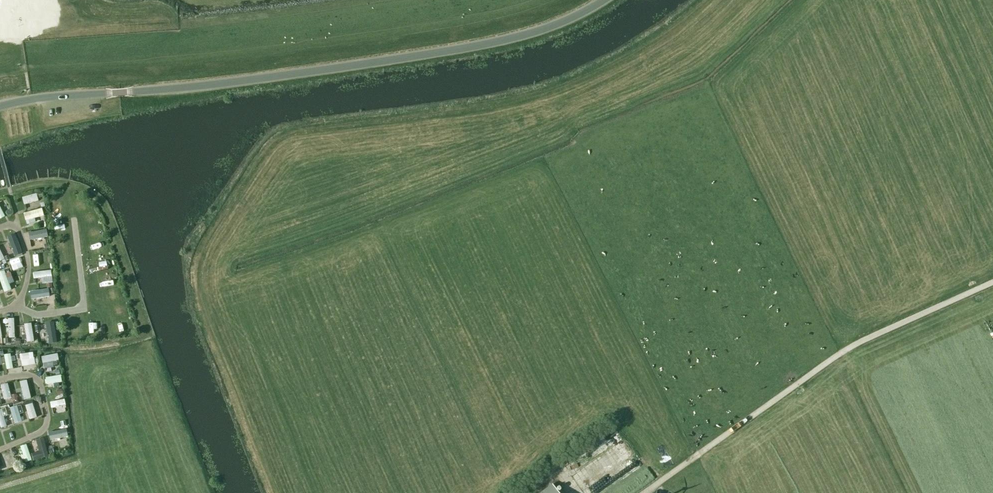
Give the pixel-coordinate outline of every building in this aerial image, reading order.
[(21,197),(23,205),(38,201),(36,193),(21,197)] [(8,214),(3,200),(0,201),(0,217),(8,214)] [(75,215),(86,208),(83,204),(72,211),(75,215)] [(64,232),(63,221),(52,222),(54,233),(64,232)] [(40,238),(44,238),(43,230),(28,231),(29,247),(40,247),(40,238)] [(10,255),(20,251),(13,232),(3,235),(10,255)] [(95,252),(105,252),(104,243),(95,243),(95,252)] [(46,249),(30,252),(32,259),(47,256),(46,249)] [(107,255),(96,259),(100,270),(111,266),(107,255)] [(14,262),(9,263),(12,279),(18,278),(14,262)] [(32,280),(48,278),(47,269),(31,271),(32,280)] [(9,291),(5,270),(0,271),(0,287),(1,292),(9,291)] [(104,273),(106,283),(116,280),(113,271),(104,273)] [(73,277),(60,279),(61,288),(75,286),(73,277)] [(50,297),(49,289),(28,291),(29,299),(50,297)] [(23,324),(26,342),(33,341),(30,323),(23,324)] [(44,335),(53,334),(51,324),(37,326),(38,332),(43,331),(44,335)] [(33,369),(33,353),(19,353),(19,369),(33,369)] [(9,354),(3,354),(5,374),(19,372),(18,364),(11,365),(9,354)] [(41,364),(57,362),(56,355),(40,356),(41,364)] [(46,377),(47,388),(58,387),(57,376),(46,377)] [(10,398),(6,383),(0,385),(0,389),(3,400),(10,398)] [(33,385),(13,388),(14,395),(35,392),(33,385)] [(33,398),(23,400),(27,420),(37,418),(33,398)] [(50,414),(62,411),(60,399),(48,402),(50,414)] [(7,409),(12,424),(21,421),(16,405),(7,409)] [(49,434),(52,444),(63,441),(60,431),(49,434)] [(36,452),(31,453),(32,459),(47,456),(42,438),(33,440),(36,452)] [(17,447),(22,462),(30,459),(25,444),(17,447)] [(6,467),(11,465),(8,451),(2,452),(6,467)] [(651,484),(643,472),(614,492),(638,492),(651,484)]
